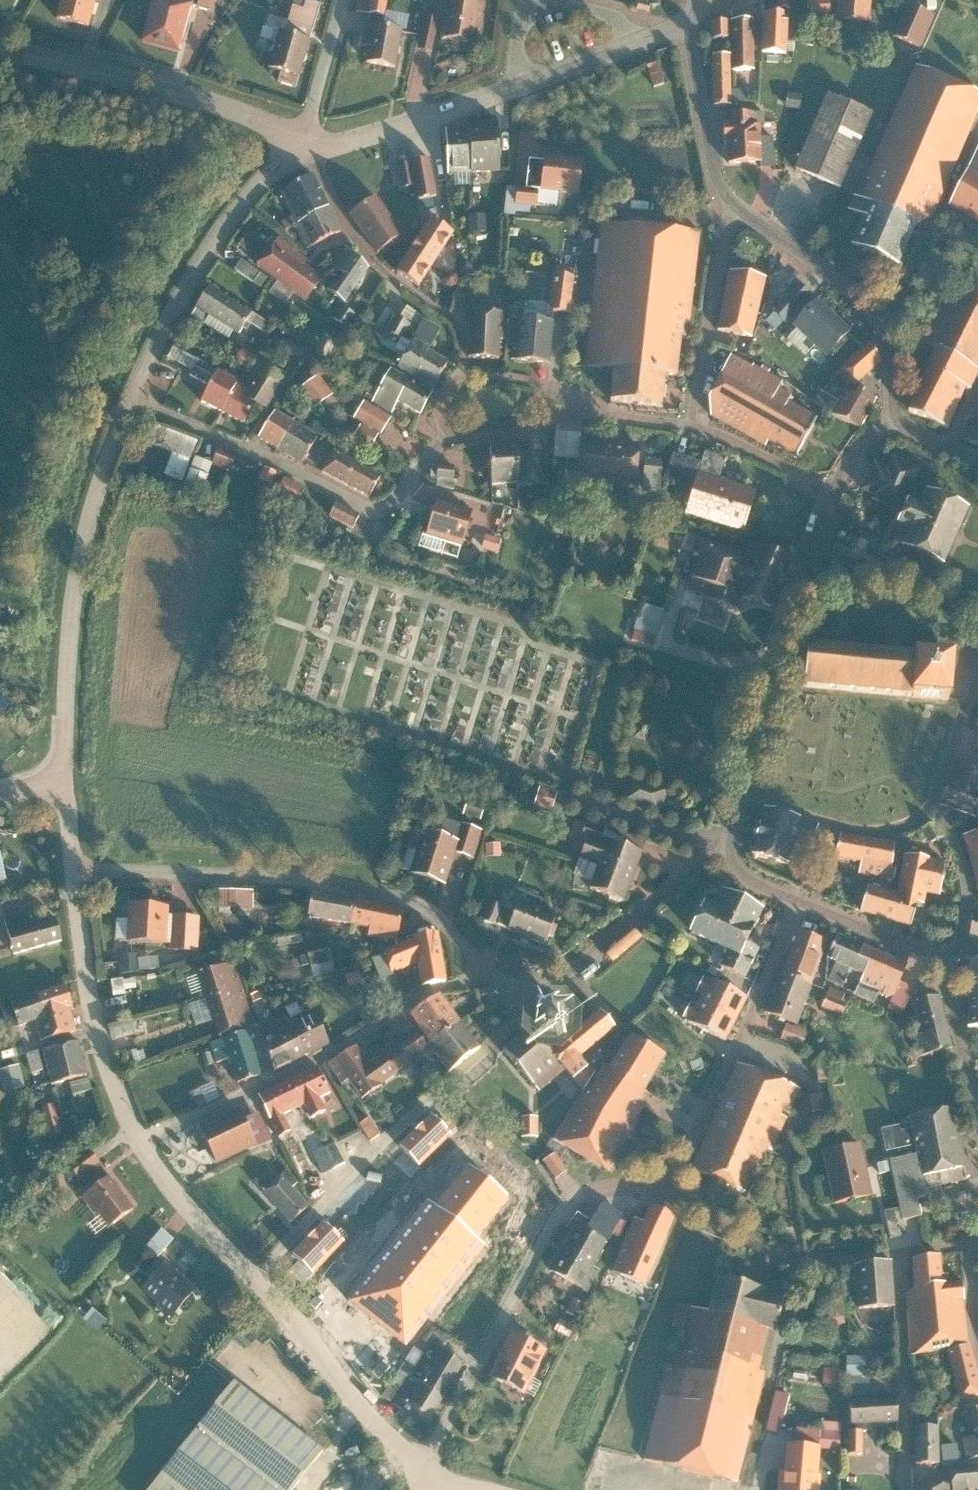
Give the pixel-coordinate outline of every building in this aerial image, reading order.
[(98,0),(68,0),(63,21),(92,27),(98,0)] [(194,6),(172,0),(152,0),(142,40),(183,51),(194,6)] [(315,42),(325,4),(311,0),(308,10),(294,7),(287,35),(315,42)] [(388,0),(361,0),(359,12),(385,16),(388,0)] [(445,0),(442,0),(440,16),(436,38),(477,43),(482,5),(445,0)] [(833,0),(810,0),(810,13),(833,14),(833,0)] [(846,22),(875,23),(876,0),(846,0),(846,22)] [(937,18),(909,4),(894,37),(922,50),(937,18)] [(793,9),(770,8),(768,51),(792,52),(793,9)] [(440,16),(425,14),(420,48),(435,50),(436,38),(440,16)] [(756,21),(733,22),(734,71),(757,70),(756,21)] [(398,67),(404,32),(369,27),(363,61),(398,67)] [(303,90),(315,42),(287,35),(263,29),(261,38),(276,42),(269,70),(287,75),(284,85),(303,90)] [(732,57),(709,57),(710,104),(733,104),(732,57)] [(669,85),(661,65),(647,70),(655,90),(669,85)] [(919,66),(862,193),(923,221),(934,226),(977,127),(977,92),(919,66)] [(878,116),(831,95),(797,171),(845,192),(878,116)] [(766,113),(719,115),(722,167),(768,166),(766,113)] [(507,171),(504,122),(469,125),(469,127),(473,173),(507,171)] [(473,173),(469,127),(443,129),(448,174),(473,173)] [(581,159),(544,156),(544,162),(541,190),(578,194),(581,159)] [(439,199),(436,158),(405,161),(407,187),(418,186),(419,201),(439,199)] [(544,162),(531,160),(528,186),(514,185),(511,215),(537,218),(541,190),(544,162)] [(971,170),(951,205),(977,219),(977,174),(971,170)] [(316,178),(279,192),(292,225),(294,224),(329,210),(316,178)] [(855,246),(902,267),(923,221),(862,193),(853,211),(868,217),(855,246)] [(403,237),(377,199),(354,215),(380,253),(403,237)] [(304,250),(339,237),(329,210),(294,224),(304,250)] [(458,236),(433,218),(417,240),(440,259),(458,236)] [(711,230),(599,220),(586,368),(612,372),(671,377),(681,377),(684,337),(692,338),(700,253),(709,254),(711,230)] [(576,256),(579,234),(564,232),(561,254),(576,256)] [(313,256),(282,237),(261,269),(310,301),(325,278),(306,266),(313,256)] [(398,265),(421,283),(440,259),(417,240),(398,265)] [(376,270),(347,249),(337,263),(349,271),(334,291),(352,304),(376,270)] [(970,255),(928,339),(942,346),(977,365),(977,259),(970,255)] [(763,280),(733,274),(720,332),(751,339),(763,280)] [(786,328),(815,295),(803,285),(774,317),(786,328)] [(255,313),(210,288),(197,311),(242,336),(255,313)] [(827,360),(853,333),(820,302),(794,329),(827,360)] [(426,321),(406,310),(392,334),(411,345),(426,321)] [(504,312),(472,311),(471,358),(503,359),(504,312)] [(557,322),(525,319),(521,359),(553,362),(557,322)] [(443,332),(426,321),(411,345),(397,370),(434,391),(450,363),(431,353),(443,332)] [(338,349),(322,339),(314,354),(330,363),(338,349)] [(887,360),(874,342),(846,364),(859,382),(887,360)] [(942,346),(912,415),(950,432),(977,370),(977,365),(942,346)] [(787,384),(732,357),(710,394),(709,416),(764,448),(771,439),(800,457),(821,417),(796,406),(798,400),(786,394),(787,384)] [(259,405),(267,410),(285,378),(254,361),(243,383),(250,386),(244,397),(259,405)] [(425,412),(436,395),(393,368),(369,406),(392,420),(404,399),(425,412)] [(238,381),(217,371),(199,404),(221,415),(238,381)] [(610,404),(669,409),(671,377),(612,372),(610,404)] [(335,400),(320,380),(301,394),(316,414),(335,400)] [(221,415),(247,428),(259,405),(244,397),(250,386),(238,381),(221,415)] [(881,397),(867,391),(864,398),(851,392),(839,420),(866,431),(881,397)] [(369,406),(366,403),(356,422),(364,426),(356,441),(373,450),(392,420),(369,406)] [(297,426),(276,416),(263,442),(284,452),(297,426)] [(149,444),(173,452),(167,474),(186,479),(198,438),(155,425),(149,444)] [(307,465),(321,439),(297,426),(284,452),(307,465)] [(644,447),(584,440),(580,470),(580,481),(640,488),(644,447)] [(553,482),(550,442),(517,444),(520,484),(553,482)] [(517,444),(486,446),(490,487),(520,484),(517,444)] [(243,459),(219,451),(214,465),(238,473),(243,459)] [(388,478),(338,453),(327,473),(378,499),(388,478)] [(726,459),(707,455),(702,476),(721,480),(726,459)] [(703,463),(678,456),(671,484),(684,488),(687,477),(698,480),(703,463)] [(187,487),(205,493),(214,462),(195,457),(187,487)] [(646,458),(646,475),(664,475),(664,459),(646,458)] [(874,461),(863,494),(906,510),(891,550),(951,572),(975,507),(918,487),(924,471),(895,461),(892,468),(874,461)] [(580,470),(564,469),(563,492),(579,493),(580,481),(580,470)] [(458,488),(460,472),(437,470),(436,487),(458,488)] [(721,480),(702,476),(691,515),(750,532),(761,492),(721,480)] [(307,492),(284,482),(278,495),(301,505),(307,492)] [(486,514),(441,502),(429,549),(474,561),(486,514)] [(367,518),(341,506),(336,519),(362,531),(367,518)] [(749,554),(709,542),(697,585),(743,598),(749,577),(786,588),(796,556),(752,543),(749,554)] [(697,585),(694,597),(749,613),(752,603),(779,611),(786,588),(749,577),(743,598),(697,585)] [(650,646),(663,608),(645,602),(633,640),(650,646)] [(963,657),(810,644),(807,688),(959,701),(963,657)] [(5,710),(8,698),(0,695),(0,709),(5,710)] [(631,777),(625,800),(663,810),(670,787),(631,777)] [(557,794),(539,788),(534,804),(552,810),(557,794)] [(820,829),(763,810),(750,849),(781,860),(789,836),(814,844),(820,829)] [(487,830),(471,825),(465,845),(461,857),(477,862),(487,830)] [(424,854),(416,878),(450,889),(461,857),(465,845),(417,829),(410,850),(424,854)] [(967,838),(977,889),(977,835),(967,838)] [(888,881),(894,845),(845,837),(842,858),(860,861),(857,876),(888,881)] [(13,885),(0,842),(0,888),(13,885)] [(638,879),(647,853),(614,842),(611,851),(586,843),(580,860),(604,868),(638,879)] [(949,867),(905,858),(897,897),(922,905),(929,892),(944,895),(949,867)] [(638,879),(604,868),(595,894),(614,900),(613,904),(624,907),(626,903),(630,904),(638,879)] [(897,897),(873,889),(866,910),(915,926),(922,905),(897,897)] [(698,937),(733,953),(726,968),(748,977),(777,912),(731,891),(724,907),(714,902),(698,937)] [(405,909),(316,893),(311,917),(374,928),(373,937),(399,942),(405,909)] [(254,912),(254,894),(220,894),(220,912),(254,912)] [(564,914),(524,902),(521,911),(514,933),(555,945),(564,914)] [(521,911),(503,906),(497,927),(514,933),(521,911)] [(200,956),(202,919),(175,917),(175,910),(134,908),(133,925),(118,924),(117,944),(174,947),(173,955),(200,956)] [(28,910),(0,920),(0,928),(11,960),(65,942),(59,924),(36,932),(28,910)] [(969,940),(977,941),(977,914),(971,914),(969,940)] [(819,982),(836,933),(806,923),(789,972),(819,982)] [(452,979),(443,936),(385,948),(389,968),(425,961),(430,984),(452,979)] [(891,1010),(907,967),(839,940),(822,983),(891,1010)] [(331,949),(310,953),(313,970),(334,966),(331,949)] [(123,972),(143,969),(141,952),(121,954),(123,972)] [(219,1041),(257,1029),(235,965),(186,981),(192,999),(203,995),(206,1005),(192,1010),(198,1029),(213,1024),(219,1041)] [(800,1026),(816,985),(788,974),(773,1015),(800,1026)] [(728,1044),(749,998),(708,979),(687,1025),(728,1044)] [(115,990),(118,1006),(138,1003),(136,987),(115,990)] [(67,989),(15,1005),(22,1029),(46,1021),(53,1043),(82,1034),(67,989)] [(461,1018),(443,995),(415,1016),(425,1030),(433,1041),(461,1018)] [(959,1055),(946,995),(916,1001),(918,1014),(928,1012),(934,1038),(922,1041),(927,1062),(959,1055)] [(535,1028),(544,1038),(558,1040),(569,1031),(570,1016),(561,1006),(547,1004),(536,1013),(535,1028)] [(314,1005),(292,1016),(309,1054),(334,1042),(314,1005)] [(292,1016),(264,1028),(282,1066),(309,1054),(292,1016)] [(433,1041),(424,1049),(426,1052),(445,1075),(483,1044),(461,1018),(433,1041)] [(623,1032),(610,1018),(562,1059),(568,1067),(582,1083),(594,1073),(586,1064),(623,1032)] [(784,1037),(805,1043),(809,1029),(787,1024),(784,1037)] [(536,1029),(503,1057),(536,1095),(568,1067),(562,1059),(536,1029)] [(375,1068),(385,1084),(426,1052),(424,1049),(433,1041),(425,1030),(375,1068)] [(250,1033),(212,1048),(220,1068),(232,1064),(240,1086),(267,1076),(250,1033)] [(668,1058),(631,1039),(614,1072),(651,1092),(668,1058)] [(85,1042),(27,1057),(32,1076),(49,1072),(54,1091),(73,1086),(77,1101),(98,1095),(85,1042)] [(358,1044),(335,1060),(362,1100),(385,1084),(375,1068),(358,1044)] [(701,1054),(688,1058),(691,1069),(704,1065),(701,1054)] [(826,1061),(816,1061),(818,1079),(828,1078),(826,1061)] [(800,1092),(738,1065),(692,1170),(745,1193),(757,1164),(763,1166),(769,1151),(773,1153),(800,1092)] [(0,1072),(0,1077),(5,1096),(27,1089),(20,1066),(0,1072)] [(339,1089),(327,1067),(292,1085),(304,1108),(313,1125),(331,1116),(321,1098),(339,1089)] [(647,1108),(651,1092),(614,1072),(608,1069),(602,1081),(595,1078),(559,1145),(612,1173),(647,1108)] [(292,1085),(263,1100),(284,1142),(297,1136),(287,1117),(304,1108),(292,1085)] [(55,1103),(45,1106),(53,1133),(63,1130),(55,1103)] [(205,1131),(224,1170),(265,1150),(246,1111),(205,1131)] [(971,1184),(955,1112),(911,1121),(914,1134),(902,1136),(900,1130),(883,1133),(887,1156),(917,1149),(919,1159),(878,1168),(880,1178),(894,1175),(902,1211),(905,1224),(926,1219),(923,1205),(934,1203),(931,1192),(971,1184)] [(370,1117),(361,1123),(373,1140),(382,1134),(370,1117)] [(539,1117),(522,1117),(522,1138),(539,1138),(539,1117)] [(317,1129),(305,1135),(323,1175),(347,1165),(336,1142),(325,1147),(317,1129)] [(827,1157),(838,1208),(876,1200),(865,1148),(827,1157)] [(89,1151),(54,1176),(62,1186),(75,1177),(78,1180),(99,1164),(89,1151)] [(558,1153),(545,1163),(556,1180),(570,1170),(558,1153)] [(490,1238),(519,1203),(478,1169),(449,1204),(490,1238)] [(298,1187),(286,1172),(263,1188),(290,1224),(307,1205),(291,1191),(298,1187)] [(108,1228),(133,1209),(109,1177),(80,1198),(95,1218),(99,1215),(108,1228)] [(438,1195),(353,1297),(407,1342),(433,1312),(464,1338),(479,1321),(456,1302),(501,1247),(490,1238),(449,1204),(438,1195)] [(654,1288),(687,1213),(658,1200),(647,1225),(638,1222),(616,1271),(654,1288)] [(597,1271),(623,1220),(603,1209),(590,1233),(577,1227),(553,1274),(594,1295),(605,1275),(597,1271)] [(902,1211),(884,1215),(891,1243),(908,1239),(905,1224),(902,1211)] [(130,1264),(143,1275),(172,1240),(159,1229),(130,1264)] [(907,1294),(915,1357),(973,1349),(964,1287),(955,1288),(953,1274),(945,1275),(943,1261),(914,1265),(918,1293),(907,1294)] [(896,1263),(855,1267),(859,1314),(900,1310),(896,1263)] [(174,1319),(198,1291),(168,1265),(145,1292),(163,1307),(162,1309),(174,1319)] [(652,1453),(737,1477),(787,1297),(721,1278),(711,1313),(679,1304),(673,1328),(685,1332),(652,1453)] [(101,1290),(110,1293),(114,1283),(105,1279),(101,1290)] [(574,1299),(567,1313),(579,1318),(585,1304),(574,1299)] [(562,1317),(556,1332),(570,1337),(576,1323),(562,1317)] [(551,1355),(516,1336),(494,1377),(529,1395),(551,1355)] [(466,1363),(436,1347),(418,1382),(450,1395),(466,1363)] [(959,1398),(977,1393),(977,1372),(972,1353),(947,1361),(959,1398)] [(408,1377),(394,1408),(436,1427),(450,1395),(418,1382),(408,1377)] [(778,1380),(775,1404),(784,1406),(787,1381),(778,1380)] [(323,1452),(233,1382),(148,1489),(293,1489),(323,1452)] [(977,1404),(977,1395),(964,1397),(965,1406),(977,1404)] [(898,1397),(850,1398),(851,1456),(869,1456),(868,1430),(899,1430),(898,1397)] [(963,1422),(970,1441),(961,1444),(968,1462),(977,1459),(977,1416),(963,1422)] [(936,1425),(915,1424),(915,1445),(936,1446),(936,1425)] [(935,1465),(936,1446),(915,1445),(915,1464),(935,1465)] [(783,1489),(825,1489),(826,1478),(823,1477),(825,1453),(787,1449),(783,1489)] [(956,1469),(957,1489),(975,1489),(975,1488),(977,1488),(977,1468),(956,1469)]
